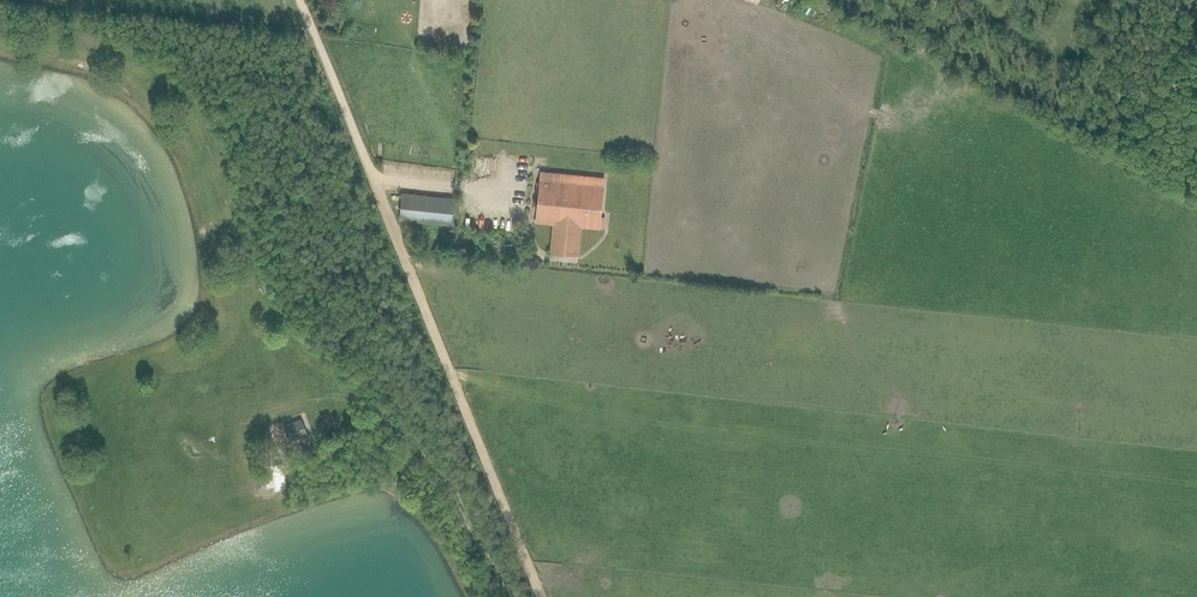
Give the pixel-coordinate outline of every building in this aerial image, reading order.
[(601,216),(605,176),(540,170),(535,222),(552,224),(549,252),(580,255),(583,227),(600,229),(600,227),(604,228),(606,217),(601,216)] [(399,220),(451,226),(453,199),(401,194),(399,220)] [(307,435),(301,419),(283,426),(289,441),(307,435)] [(283,463),(274,465),(277,489),(287,487),(283,463)]
